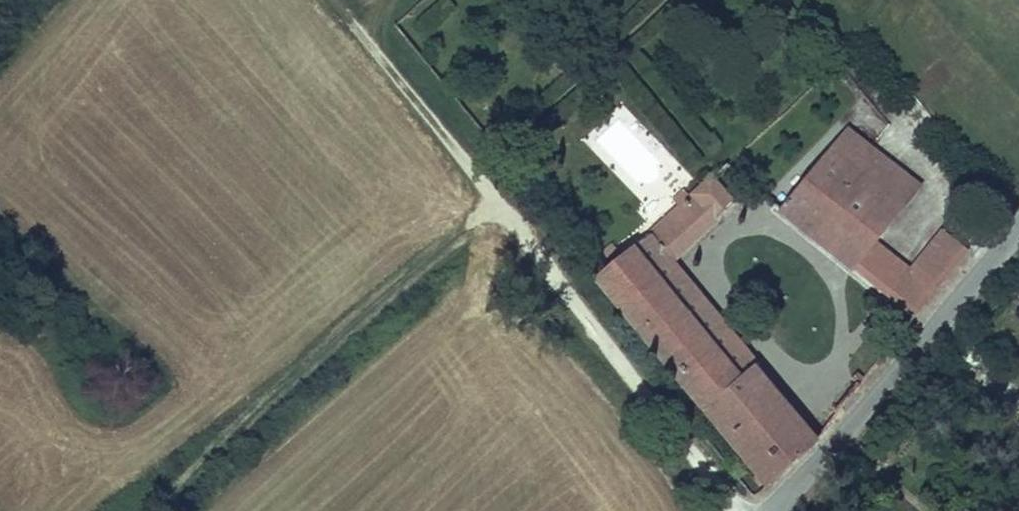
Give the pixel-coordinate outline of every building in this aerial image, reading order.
[(858,238),(886,201),(841,168),(853,150),(820,126),(748,193),(896,312),(950,247),(926,225),(891,265),(858,238)] [(853,150),(841,168),(886,201),(899,183),(853,150)] [(796,432),(734,356),(721,367),(642,267),(654,256),(716,199),(698,178),(673,201),(666,194),(652,207),(657,216),(587,276),(689,399),(749,472),(796,432)] [(654,256),(642,267),(721,367),(734,356),(654,256)]
